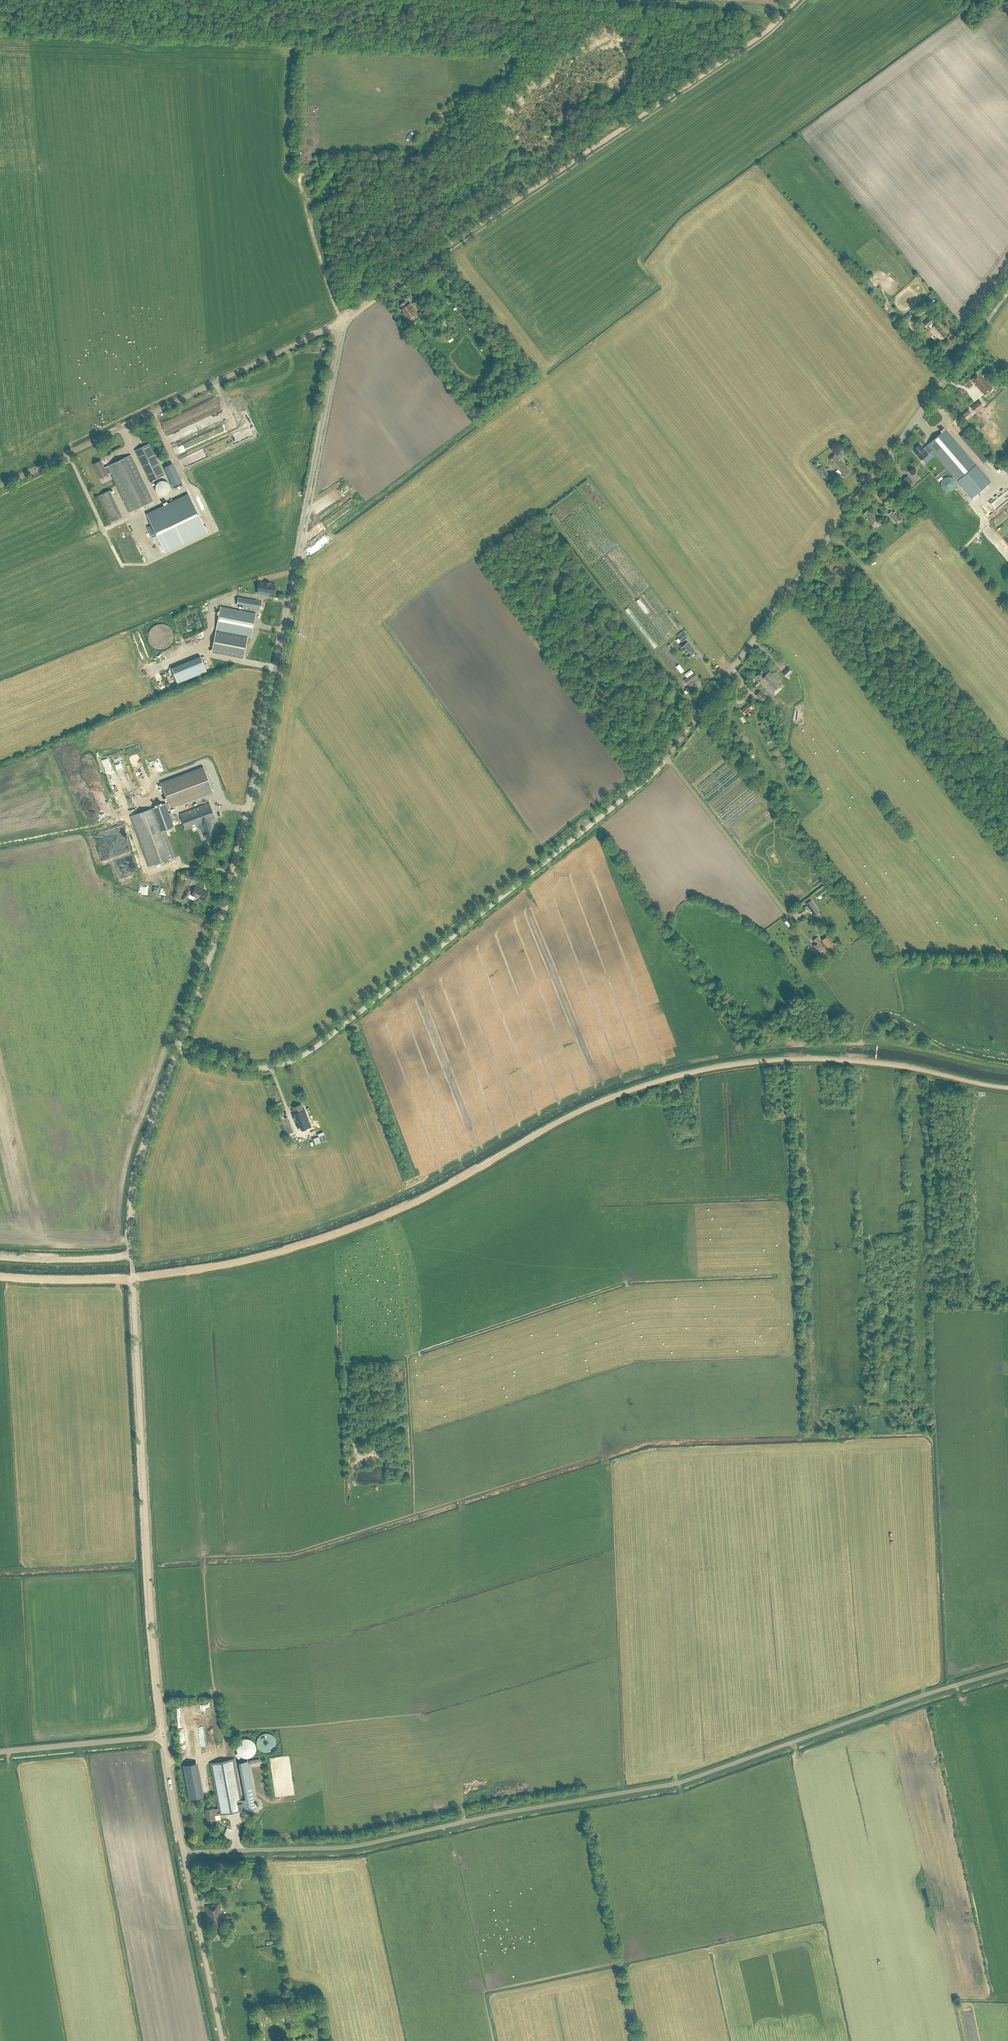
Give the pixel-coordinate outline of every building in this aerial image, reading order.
[(407,321),(418,314),(410,303),(408,304),(405,301),(401,304),(402,306),(400,306),(402,309),(401,310),(403,312),(402,313),(407,321)] [(910,313),(904,318),(907,323),(913,317),(910,313)] [(930,317),(923,323),(923,324),(927,327),(929,326),(932,323),(934,321),(930,317)] [(931,328),(930,329),(941,341),(947,335),(937,323),(935,325),(931,328)] [(977,387),(983,393),(985,395),(984,395),(985,396),(993,389),(982,377),(979,374),(971,381),(974,384),(975,383),(978,386),(977,387)] [(980,400),(971,407),(975,413),(984,406),(980,400)] [(158,422),(161,429),(190,416),(187,409),(158,422)] [(973,415),(968,409),(961,416),(965,421),(973,415)] [(961,437),(967,431),(957,420),(951,425),(961,437)] [(920,444),(913,450),(922,459),(928,454),(932,451),(935,454),(958,481),(972,497),(990,482),(976,465),(945,430),(924,448),(920,444)] [(193,445),(204,440),(201,434),(190,439),(193,445)] [(135,451),(146,473),(150,482),(163,476),(148,445),(135,451)] [(829,459),(831,462),(838,470),(836,471),(839,475),(842,472),(844,476),(850,471),(838,457),(835,454),(829,459)] [(153,501),(131,455),(104,468),(100,461),(93,464),(100,478),(110,474),(129,513),(153,501)] [(993,469),(986,461),(983,464),(990,471),(993,469)] [(818,468),(818,469),(822,475),(827,471),(822,465),(818,468)] [(908,486),(913,482),(907,476),(903,480),(908,486)] [(956,482),(955,480),(953,478),(951,477),(949,477),(946,477),(944,478),(942,479),(941,482),(940,484),(941,486),(942,489),(943,490),(945,492),(948,492),(950,492),(953,491),(954,489),(956,487),(956,485),(956,482)] [(165,495),(166,494),(167,494),(168,493),(169,492),(169,491),(170,491),(170,490),(170,489),(170,488),(170,487),(170,486),(170,485),(169,484),(169,483),(168,483),(168,482),(167,482),(166,481),(165,481),(164,481),(164,480),(163,480),(162,480),(161,481),(159,481),(159,482),(158,482),(157,483),(156,484),(156,485),(156,486),(155,487),(155,488),(155,489),(155,490),(156,490),(156,491),(156,492),(157,492),(157,493),(158,494),(159,494),(160,495),(161,495),(162,495),(163,495),(164,495),(165,495)] [(99,495),(112,522),(123,517),(110,490),(99,495)] [(147,515),(152,525),(147,527),(155,542),(159,540),(165,551),(206,531),(189,495),(147,515)] [(905,518),(897,509),(893,513),(892,511),(889,514),(897,523),(900,520),(901,521),(905,518)] [(869,512),(868,511),(864,514),(868,518),(867,519),(873,526),(879,520),(871,511),(869,512)] [(311,535),(324,528),(323,526),(330,522),(328,518),(310,529),(312,532),(310,533),(311,535)] [(872,543),(878,550),(880,547),(875,541),(872,543)] [(259,581),(257,594),(269,596),(269,593),(274,594),(276,584),(271,583),(271,582),(264,581),(264,582),(259,581)] [(245,598),(244,606),(267,610),(269,602),(245,598)] [(251,637),(256,613),(221,606),(216,630),(251,637)] [(184,632),(200,627),(195,611),(180,617),(184,632)] [(216,630),(212,652),(243,658),(247,636),(216,630)] [(685,632),(678,637),(681,641),(688,636),(685,632)] [(689,656),(695,652),(688,643),(682,647),(689,656)] [(178,683),(206,671),(200,656),(171,668),(178,683)] [(789,667),(783,673),(786,677),(792,671),(789,667)] [(684,677),(692,673),(689,669),(682,674),(684,677)] [(767,679),(772,674),(770,671),(766,675),(762,670),(756,676),(760,680),(759,681),(762,684),(767,679)] [(692,681),(698,676),(695,672),(684,680),(687,684),(688,684),(690,686),(686,689),(689,693),(697,687),(694,683),(692,681)] [(767,679),(779,690),(782,687),(779,683),(780,682),(772,674),(767,679)] [(775,694),(779,690),(767,679),(762,684),(770,692),(771,690),(775,694)] [(757,695),(762,700),(766,697),(760,691),(757,695)] [(750,703),(742,710),(745,714),(752,708),(754,711),(755,710),(753,707),(750,703)] [(161,782),(160,782),(167,799),(168,802),(170,808),(171,807),(212,792),(213,792),(203,766),(161,782)] [(181,831),(201,823),(203,828),(202,829),(204,834),(204,835),(205,837),(206,838),(207,838),(209,844),(217,841),(215,835),(216,835),(210,820),(215,818),(209,802),(180,813),(183,822),(180,823),(179,821),(173,823),(177,834),(181,832),(181,831)] [(156,806),(130,816),(149,866),(174,856),(164,830),(174,827),(171,820),(169,813),(168,810),(167,809),(165,803),(156,806)] [(118,866),(121,873),(133,869),(130,861),(127,862),(125,858),(114,861),(116,867),(118,866)] [(204,901),(208,893),(201,891),(202,890),(196,887),(192,896),(204,901)] [(807,905),(805,907),(807,910),(808,909),(809,910),(810,909),(814,915),(819,912),(811,900),(806,903),(807,905)] [(798,912),(801,916),(808,911),(804,907),(798,912)] [(826,936),(820,940),(826,948),(832,944),(826,936)] [(818,954),(826,948),(821,941),(817,937),(812,940),(815,944),(813,946),(815,948),(814,948),(818,954)] [(278,1097),(276,1090),(268,1092),(270,1100),(278,1097)] [(294,1113),(292,1114),(292,1116),(294,1115),(299,1113),(300,1114),(305,1112),(304,1109),(303,1110),(301,1104),(292,1108),(294,1113)] [(294,1115),(292,1116),(298,1131),(311,1126),(305,1112),(300,1114),(299,1113),(294,1115)] [(293,1141),(285,1118),(280,1119),(288,1143),(293,1141)] [(318,1136),(313,1138),(315,1144),(326,1140),(324,1134),(323,1131),(317,1134),(318,1136)] [(210,1762),(218,1808),(219,1813),(219,1814),(220,1814),(230,1812),(239,1811),(256,1808),(256,1807),(254,1797),(248,1760),(239,1762),(240,1768),(242,1783),(244,1795),(245,1798),(242,1799),(235,1758),(210,1762)] [(185,1763),(191,1797),(203,1795),(197,1761),(185,1763)] [(219,1813),(218,1808),(213,1808),(213,1807),(205,1809),(208,1821),(215,1819),(214,1814),(219,1813)] [(222,1924),(220,1914),(221,1914),(219,1903),(206,1905),(208,1919),(213,1918),(214,1925),(222,1924)]
